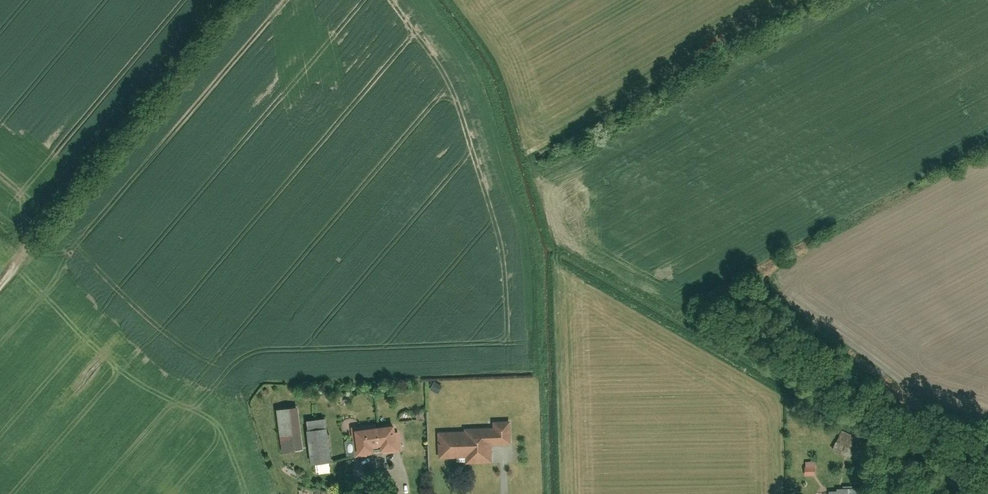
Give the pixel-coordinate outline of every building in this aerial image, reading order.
[(435,381),(432,388),(440,392),(443,385),(435,381)] [(302,405),(282,408),(287,450),(307,447),(302,405)] [(312,419),(313,429),(332,426),(330,417),(312,419)] [(468,429),(442,430),(443,457),(470,455),(470,462),(496,461),(495,442),(515,441),(514,419),(496,420),(497,425),(468,427),(468,429)] [(375,423),(355,426),(359,453),(379,450),(378,445),(386,444),(387,452),(405,449),(401,423),(376,426),(375,423)] [(332,426),(313,429),(318,461),(336,459),(332,426)] [(866,441),(841,429),(833,447),(858,459),(866,441)]
